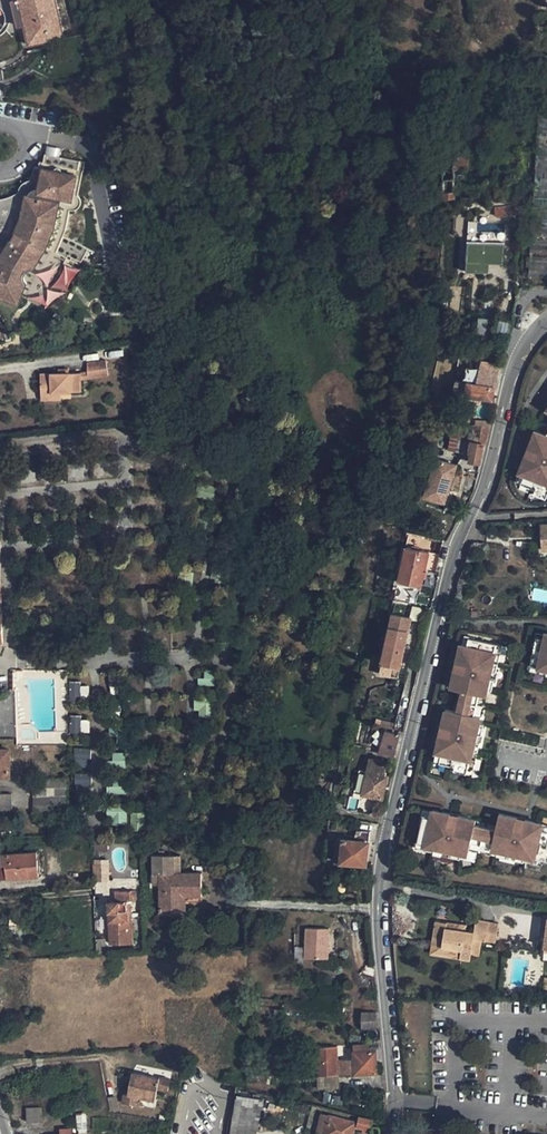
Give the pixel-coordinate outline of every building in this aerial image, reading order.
[(55,0),(0,0),(0,13),(4,29),(24,25),(28,46),(64,38),(55,0)] [(529,280),(546,280),(546,111),(540,111),(529,280)] [(45,154),(59,157),(61,149),(47,146),(45,154)] [(55,226),(60,198),(72,200),(80,161),(45,154),(43,162),(40,161),(38,168),(35,167),(30,178),(22,189),(22,192),(8,199),(3,200),(0,201),(0,296),(18,303),(26,283),(24,279),(24,273),(29,269),(34,268),(46,248),(55,226)] [(506,206),(495,207),(495,217),(520,215),(520,204),(506,205),(506,206)] [(503,241),(470,240),(469,269),(490,270),(491,260),(502,261),(503,241)] [(37,303),(51,307),(57,290),(68,293),(76,269),(64,265),(60,279),(46,275),(37,303)] [(81,373),(40,374),(41,393),(61,393),(81,392),(81,380),(108,375),(106,360),(87,363),(87,372),(81,373)] [(482,360),(480,370),(497,373),(499,364),(482,360)] [(466,395),(493,400),(497,373),(467,367),(464,382),(457,380),(454,397),(466,400),(466,395)] [(486,445),(490,426),(475,425),(473,442),(484,444),(486,445)] [(543,497),(546,492),(546,488),(546,428),(545,433),(533,428),(526,446),(535,450),(532,457),(523,454),(516,470),(522,472),(519,482),(533,487),(532,493),(543,497)] [(457,452),(460,440),(450,438),(448,450),(457,452)] [(480,464),(484,444),(473,442),(469,462),(480,464)] [(535,450),(526,446),(523,454),(532,457),(535,450)] [(457,465),(437,459),(425,497),(444,503),(457,465)] [(516,470),(513,479),(519,482),(522,472),(516,470)] [(407,544),(429,547),(431,539),(409,535),(407,544)] [(499,563),(510,565),(512,546),(501,545),(499,563)] [(430,552),(406,547),(398,580),(435,589),(439,572),(426,569),(430,552)] [(411,617),(393,614),(381,664),(400,669),(411,617)] [(531,664),(538,665),(538,668),(546,669),(546,632),(546,634),(536,633),(534,642),(536,642),(531,664)] [(455,770),(468,773),(469,767),(470,759),(472,759),(474,749),(479,750),(480,742),(476,741),(478,732),(482,733),(485,724),(480,723),(481,717),(474,715),(477,703),(480,692),(487,693),(488,688),(492,690),(495,678),(490,677),(492,670),(496,671),(499,661),(494,660),(496,652),(495,651),(496,644),(475,638),(475,637),(466,636),(464,644),(461,643),(457,662),(467,664),(465,672),(455,670),(452,686),(462,688),(457,711),(447,709),(443,727),(452,729),(451,737),(441,735),(438,752),(443,753),(441,762),(456,765),(455,770)] [(494,660),(499,661),(503,645),(496,644),(495,651),(496,652),(494,660)] [(467,664),(457,662),(455,670),(465,672),(467,664)] [(400,669),(381,664),(379,674),(398,678),(400,669)] [(531,664),(530,670),(546,674),(546,669),(538,668),(538,665),(531,664)] [(197,679),(198,687),(213,684),(212,676),(197,679)] [(80,698),(80,682),(69,682),(69,698),(80,698)] [(195,690),(195,716),(209,716),(208,690),(195,690)] [(477,703),(484,705),(487,693),(480,692),(477,703)] [(474,715),(481,717),(484,705),(477,703),(474,715)] [(69,732),(89,733),(89,718),(70,717),(69,732)] [(452,729),(443,727),(441,735),(451,737),(452,729)] [(394,759),(400,735),(386,731),(379,754),(394,759)] [(88,766),(88,748),(75,749),(75,767),(88,766)] [(470,759),(469,767),(475,769),(479,750),(474,749),(472,759),(470,759)] [(0,750),(0,777),(12,777),(11,750),(0,750)] [(383,800),(388,776),(384,775),(386,765),(382,764),(383,761),(371,758),(362,795),(383,800)] [(89,784),(90,775),(75,774),(75,783),(89,784)] [(32,819),(68,817),(67,782),(32,783),(32,819)] [(0,793),(0,810),(13,810),(13,793),(0,793)] [(127,823),(125,809),(106,811),(108,825),(127,823)] [(546,860),(546,831),(543,830),(544,824),(527,820),(525,829),(518,827),(520,818),(503,814),(499,830),(476,824),(477,819),(459,816),(457,825),(450,823),(452,814),(435,810),(435,812),(424,810),(422,820),(423,821),(419,842),(427,844),(426,845),(436,848),(435,852),(443,854),(444,850),(452,851),(451,856),(462,858),(463,854),(469,856),(470,849),(471,842),(483,845),(495,847),(495,849),(500,850),(499,855),(509,858),(510,852),(518,854),(517,860),(525,861),(526,857),(537,859),(537,857),(544,859),(546,860)] [(457,825),(459,816),(452,814),(450,823),(457,825)] [(525,829),(527,820),(520,818),(518,827),(525,829)] [(362,841),(338,839),(335,865),(341,866),(341,862),(366,864),(370,831),(363,830),(362,841)] [(427,844),(419,842),(418,848),(435,852),(436,848),(426,845),(427,844)] [(471,842),(470,849),(482,852),(483,845),(471,842)] [(483,845),(482,852),(499,855),(500,850),(495,849),(495,847),(483,845)] [(3,855),(3,868),(9,868),(9,882),(44,883),(44,856),(3,855)] [(526,857),(525,861),(543,865),(544,859),(537,857),(537,859),(526,857)] [(98,865),(99,881),(107,880),(106,864),(98,865)] [(163,922),(177,921),(176,904),(182,904),(200,903),(200,885),(175,885),(174,867),(154,867),(154,886),(163,886),(163,922)] [(9,882),(9,868),(3,868),(0,868),(0,882),(9,882)] [(115,895),(116,904),(130,903),(130,894),(115,895)] [(134,944),(130,903),(116,904),(108,905),(111,945),(134,944)] [(18,914),(9,914),(9,927),(15,926),(18,926),(18,914)] [(444,929),(435,928),(432,947),(462,950),(461,958),(471,959),(472,953),(481,954),(482,940),(486,940),(488,924),(475,922),(473,935),(464,934),(458,933),(459,925),(445,924),(444,929)] [(496,941),(498,925),(488,924),(486,940),(496,941)] [(327,957),(329,929),(307,928),(306,956),(327,957)] [(96,942),(97,956),(107,955),(107,946),(103,947),(102,941),(96,942)] [(461,958),(462,950),(432,947),(431,954),(461,958)] [(381,1022),(380,1014),(363,1013),(363,1031),(381,1031),(381,1022)] [(319,1079),(355,1078),(355,1062),(338,1062),(338,1049),(318,1048),(319,1079)] [(371,1055),(354,1056),(355,1062),(355,1078),(378,1078),(377,1055),(371,1055)] [(171,1079),(132,1072),(129,1094),(125,1094),(123,1104),(140,1107),(142,1097),(157,1100),(159,1090),(169,1091),(171,1079)] [(246,1088),(307,1093),(307,1076),(247,1074),(246,1088)] [(254,1098),(238,1096),(234,1133),(250,1133),(254,1098)] [(41,1108),(25,1109),(25,1112),(26,1124),(41,1123),(41,1108)] [(318,1133),(328,1133),(334,1117),(326,1114),(318,1133)] [(334,1117),(328,1133),(356,1133),(359,1126),(334,1117)] [(377,1121),(364,1119),(362,1130),(374,1133),(377,1121)]
